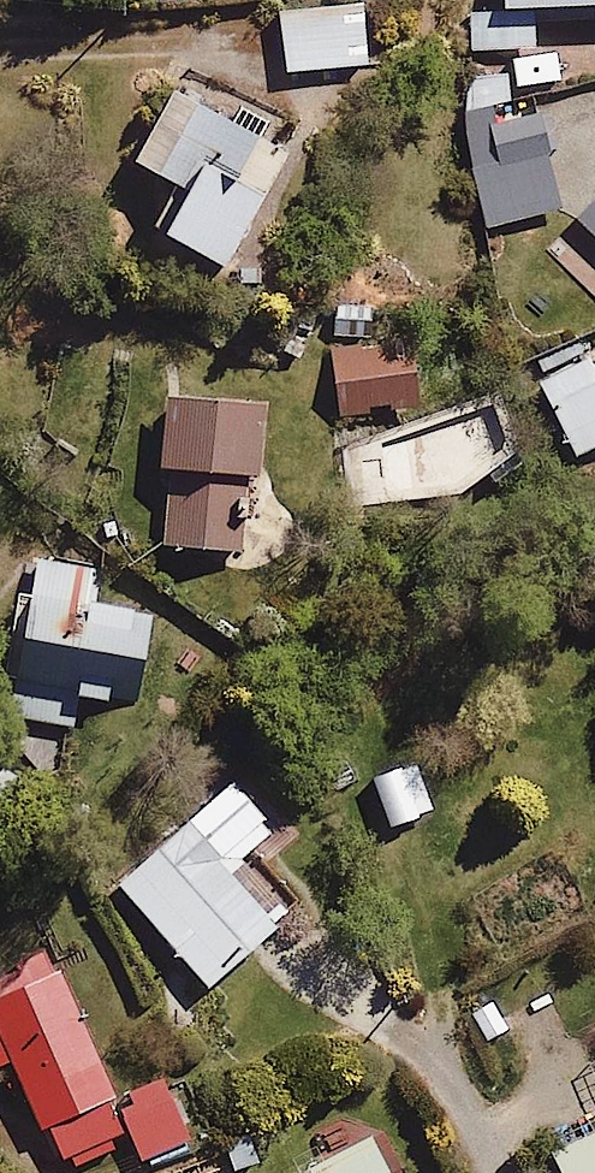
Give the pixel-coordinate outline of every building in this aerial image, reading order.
[(278,6),(289,85),(371,74),(361,0),(326,0),(278,6)] [(506,11),(594,9),(594,0),(506,0),(506,11)] [(298,155),(175,93),(137,167),(179,188),(153,240),(235,281),(298,155)] [(553,110),(466,130),(486,221),(574,202),(553,110)] [(581,225),(594,238),(594,209),(581,225)] [(410,329),(330,345),(345,421),(424,406),(410,329)] [(545,385),(583,459),(594,453),(594,360),(545,385)] [(161,558),(236,562),(240,480),(266,481),(269,405),(169,401),(161,558)] [(162,597),(40,578),(28,654),(150,672),(162,597)] [(230,789),(116,886),(209,997),(292,927),(243,869),(275,842),(230,789)] [(15,1063),(69,1172),(73,1172),(126,1147),(139,1172),(143,1172),(211,1139),(176,1066),(123,1092),(45,933),(0,956),(0,1070),(15,1063)] [(545,1147),(558,1172),(594,1172),(594,1123),(545,1147)] [(298,1172),(392,1172),(375,1137),(298,1172)]
